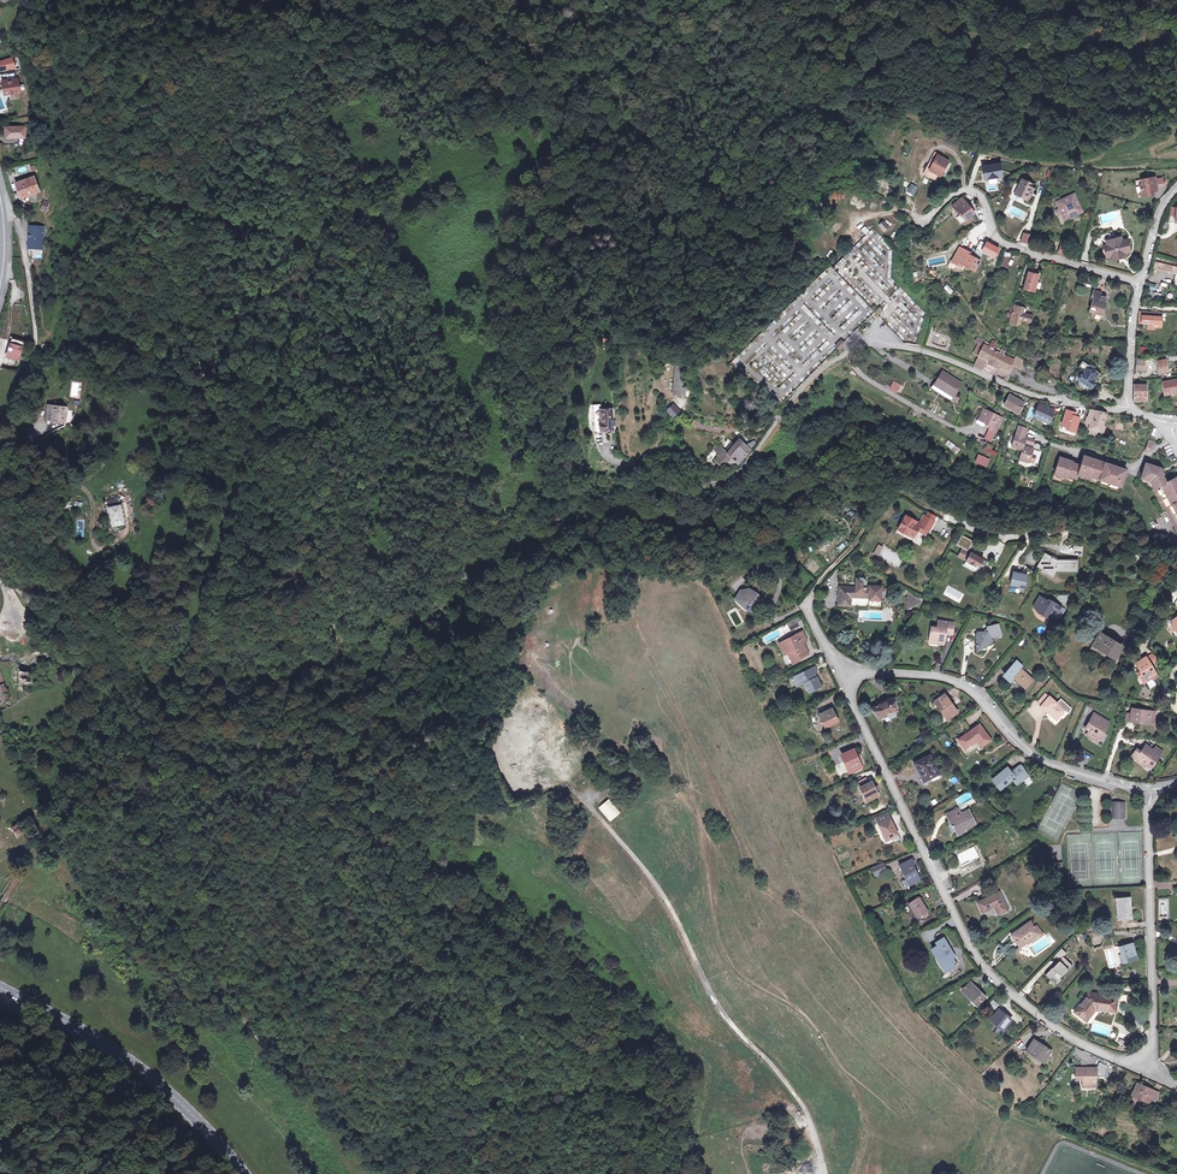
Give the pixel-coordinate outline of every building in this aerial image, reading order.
[(18,79),(3,82),(6,94),(21,90),(18,79)] [(5,127),(5,138),(25,137),(24,126),(5,127)] [(949,160),(938,154),(930,169),(942,175),(949,160)] [(986,165),(983,166),(985,178),(997,176),(997,173),(1002,172),(1000,163),(996,164),(986,165)] [(35,165),(27,167),(28,173),(37,170),(35,165)] [(15,182),(21,196),(39,189),(33,175),(15,182)] [(1144,192),(1145,196),(1155,195),(1154,191),(1154,188),(1158,188),(1156,177),(1144,179),(1145,185),(1141,185),(1142,192),(1144,192)] [(1021,180),(1015,194),(1029,201),(1031,194),(1028,193),(1030,189),(1031,190),(1033,185),(1021,180)] [(914,195),(917,186),(911,184),(908,193),(914,195)] [(1073,194),(1067,197),(1068,198),(1063,200),(1062,199),(1056,201),(1059,208),(1057,209),(1058,213),(1061,213),(1064,219),(1070,217),(1071,219),(1083,213),(1077,198),(1075,199),(1073,194)] [(966,218),(975,211),(963,196),(953,204),(960,214),(962,213),(966,218)] [(521,229),(529,216),(520,211),(513,223),(521,229)] [(883,221),(878,225),(883,232),(889,228),(883,221)] [(45,224),(32,224),(32,229),(30,229),(29,244),(38,245),(38,243),(43,243),(45,224)] [(865,226),(861,230),(865,234),(869,230),(865,226)] [(1031,243),(1033,236),(1024,233),(1021,241),(1031,243)] [(969,242),(964,236),(960,239),(965,245),(969,242)] [(1117,254),(1118,258),(1125,256),(1125,252),(1129,251),(1127,239),(1122,240),(1121,237),(1106,241),(1107,244),(1104,245),(1103,252),(1104,253),(1106,255),(1106,257),(1110,256),(1117,254)] [(882,238),(880,240),(888,249),(891,247),(882,238)] [(1068,246),(1061,245),(1058,252),(1066,254),(1068,246)] [(981,259),(965,250),(958,261),(975,271),(981,259)] [(1006,253),(1002,266),(1007,267),(1010,254),(1006,253)] [(1156,261),(1155,266),(1169,270),(1169,271),(1176,273),(1174,284),(1176,285),(1176,267),(1156,261)] [(1040,274),(1030,271),(1026,287),(1037,291),(1040,281),(1042,275),(1040,274)] [(1089,311),(1103,315),(1108,298),(1102,297),(1103,293),(1094,290),(1091,300),(1093,300),(1089,311)] [(858,295),(855,298),(864,308),(867,305),(858,295)] [(1015,305),(1010,322),(1022,325),(1023,320),(1031,322),(1033,316),(1025,314),(1026,309),(1015,305)] [(1155,326),(1162,326),(1162,312),(1140,310),(1139,321),(1142,321),(1142,323),(1149,323),(1153,323),(1153,326),(1155,326)] [(847,343),(842,339),(836,345),(840,350),(847,343)] [(1014,362),(1014,361),(1004,356),(1005,352),(1002,351),(1000,354),(989,348),(984,346),(980,344),(975,356),(988,362),(1009,371),(1012,365),(1014,362)] [(18,348),(9,345),(6,356),(15,359),(18,348)] [(1140,347),(1139,354),(1147,355),(1148,348),(1140,347)] [(1016,357),(1014,361),(1014,362),(1023,366),(1025,362),(1016,357)] [(1168,371),(1166,360),(1158,362),(1160,373),(1168,371)] [(1085,372),(1079,380),(1080,381),(1090,388),(1091,389),(1095,383),(1093,382),(1100,374),(1084,361),(1079,368),(1085,372)] [(1144,361),(1136,361),(1136,370),(1143,370),(1144,361)] [(1010,372),(1009,371),(988,362),(983,371),(1006,382),(1010,372)] [(950,401),(959,385),(941,374),(932,390),(950,401)] [(672,391),(679,393),(681,378),(674,377),(672,391)] [(889,389),(896,393),(901,384),(894,380),(889,389)] [(1176,394),(1176,381),(1174,381),(1174,380),(1171,381),(1171,382),(1163,383),(1164,395),(1176,394)] [(1145,401),(1145,385),(1133,385),(1133,401),(1145,401)] [(1003,406),(1018,413),(1024,403),(1009,396),(1003,406)] [(594,430),(612,429),(611,408),(600,409),(600,403),(592,404),(594,430)] [(674,420),(682,412),(674,403),(666,411),(674,420)] [(1053,411),(1038,404),(1033,416),(1047,423),(1053,411)] [(54,421),(56,406),(51,405),(47,420),(54,421)] [(57,406),(56,406),(54,421),(67,423),(70,408),(69,408),(57,406)] [(1076,413),(1066,410),(1061,425),(1070,428),(1070,430),(1074,432),(1079,418),(1074,416),(1076,413)] [(1089,429),(1098,431),(1102,432),(1104,427),(1101,426),(1104,413),(1090,410),(1087,417),(1086,417),(1084,423),(1085,423),(1085,425),(1089,426),(1088,429),(1089,429)] [(983,411),(979,421),(991,426),(989,430),(996,433),(1002,420),(983,411)] [(991,426),(979,421),(977,425),(989,430),(991,426)] [(1023,433),(1025,434),(1027,429),(1018,426),(1015,435),(1014,434),(1011,447),(1021,450),(1019,460),(1029,463),(1029,462),(1033,463),(1035,457),(1037,457),(1037,453),(1036,451),(1023,447),(1024,443),(1032,445),(1034,441),(1024,437),(1021,437),(1023,433)] [(1098,431),(1089,429),(1087,436),(1096,439),(1098,431)] [(45,437),(38,444),(45,451),(52,445),(45,437)] [(991,450),(993,445),(987,442),(983,451),(996,457),(998,452),(991,450)] [(727,452),(725,450),(720,455),(715,461),(722,466),(727,460),(731,464),(735,460),(738,462),(748,451),(749,452),(750,450),(749,449),(750,448),(743,443),(739,447),(735,443),(727,452)] [(720,455),(725,450),(720,445),(715,450),(720,455)] [(974,463),(986,467),(990,458),(978,454),(974,463)] [(1083,456),(1079,466),(1071,463),(1071,462),(1069,461),(1060,458),(1054,475),(1065,478),(1066,477),(1075,479),(1077,473),(1120,487),(1125,470),(1114,466),(1093,459),(1083,456)] [(1176,477),(1165,483),(1161,475),(1162,474),(1159,468),(1145,463),(1140,477),(1149,480),(1163,509),(1166,508),(1176,531),(1176,479),(1176,477)] [(121,505),(107,507),(109,527),(123,525),(121,505)] [(930,513),(928,517),(934,521),(935,521),(937,517),(930,513)] [(929,531),(934,521),(928,517),(925,516),(921,523),(912,518),(911,520),(906,517),(899,530),(914,538),(918,531),(926,536),(929,531)] [(974,542),(962,536),(957,546),(963,549),(959,557),(967,561),(965,566),(977,572),(982,564),(986,566),(988,562),(984,560),(971,553),(969,552),(974,542)] [(842,542),(837,547),(841,550),(845,546),(842,542)] [(883,546),(879,544),(874,552),(878,555),(883,546)] [(1037,566),(1044,571),(1046,569),(1054,575),(1056,571),(1077,573),(1078,562),(1056,561),(1045,554),(1037,566)] [(1046,569),(1044,571),(1043,572),(1052,577),(1054,575),(1046,569)] [(1026,576),(1013,573),(1010,585),(1024,588),(1026,576)] [(840,584),(852,584),(852,574),(841,574),(840,584)] [(870,600),(881,601),(881,599),(882,590),(882,588),(870,587),(870,590),(867,590),(867,583),(866,581),(863,578),(862,578),(860,578),(860,579),(857,579),(857,589),(840,588),(839,606),(851,606),(851,598),(870,599),(870,600)] [(754,612),(760,603),(758,596),(755,597),(751,594),(751,590),(745,591),(741,596),(740,595),(737,598),(741,602),(742,600),(748,609),(754,612)] [(1049,603),(1040,597),(1035,605),(1037,613),(1040,612),(1042,614),(1041,615),(1049,620),(1050,618),(1053,621),(1056,617),(1060,619),(1065,610),(1050,601),(1049,603)] [(801,617),(793,621),(795,624),(789,627),(792,632),(804,625),(801,617)] [(935,641),(937,645),(943,646),(945,634),(952,635),(953,624),(938,621),(937,628),(930,628),(929,641),(935,641)] [(982,633),(976,633),(975,636),(975,647),(981,650),(990,644),(992,641),(990,639),(1001,635),(997,624),(986,628),(987,631),(982,633)] [(800,660),(807,656),(801,645),(804,643),(808,641),(804,633),(779,645),(785,656),(788,654),(794,665),(800,662),(800,660)] [(1099,634),(1092,645),(1109,656),(1114,659),(1119,650),(1118,649),(1120,646),(1099,634)] [(810,655),(804,643),(801,645),(807,656),(810,655)] [(1107,659),(1109,656),(1092,645),(1090,649),(1107,659)] [(1152,656),(1146,661),(1150,666),(1158,660),(1152,656)] [(1146,661),(1145,659),(1135,667),(1141,674),(1138,676),(1145,686),(1153,680),(1155,681),(1159,678),(1150,666),(1146,661)] [(1017,662),(1011,669),(1014,671),(1018,667),(1020,668),(1022,666),(1017,662)] [(1020,668),(1018,667),(1014,671),(1011,669),(1009,671),(1014,676),(1010,681),(1009,682),(1017,690),(1020,686),(1024,690),(1033,679),(1020,668)] [(18,683),(45,683),(45,670),(18,671),(18,683)] [(1,704),(10,701),(9,697),(11,696),(10,692),(6,693),(4,686),(5,686),(0,671),(0,700),(1,704)] [(1014,676),(1009,671),(1005,676),(1010,681),(1014,676)] [(814,678),(813,675),(811,676),(809,672),(795,678),(799,688),(805,685),(810,695),(822,689),(816,677),(814,678)] [(1038,702),(1041,705),(1049,696),(1045,694),(1038,702)] [(946,695),(935,702),(947,720),(958,713),(946,695)] [(1053,714),(1054,717),(1057,720),(1065,710),(1049,696),(1041,705),(1041,706),(1045,709),(1047,709),(1049,712),(1050,711),(1053,714)] [(897,712),(894,700),(886,701),(875,707),(872,709),(880,719),(879,721),(885,722),(897,717),(897,712)] [(1152,723),(1154,712),(1131,708),(1130,713),(1128,720),(1128,721),(1140,723),(1140,721),(1152,723)] [(838,722),(832,710),(819,716),(825,729),(838,722)] [(1086,736),(1094,740),(1096,736),(1100,739),(1108,723),(1093,715),(1085,731),(1088,732),(1086,736)] [(991,739),(979,723),(959,739),(965,748),(977,740),(982,746),(991,739)] [(1138,756),(1139,760),(1139,761),(1146,766),(1150,765),(1154,767),(1162,754),(1155,750),(1146,743),(1141,751),(1137,748),(1134,753),(1138,756)] [(1158,745),(1155,750),(1162,754),(1165,750),(1158,745)] [(859,768),(852,752),(842,756),(849,772),(859,768)] [(915,763),(917,767),(920,765),(928,779),(938,774),(928,757),(915,763)] [(1025,768),(1020,763),(1011,771),(1007,766),(992,779),(1000,789),(1013,778),(1018,784),(1028,775),(1024,769),(1025,768)] [(920,765),(917,767),(925,780),(928,779),(920,765)] [(878,797),(872,784),(861,789),(867,802),(878,797)] [(598,808),(610,822),(620,813),(608,799),(598,808)] [(1115,814),(1125,814),(1125,803),(1115,803),(1115,814)] [(964,827),(966,829),(975,825),(968,810),(960,814),(958,809),(947,814),(954,829),(955,828),(956,830),(964,827)] [(607,827),(595,812),(585,820),(597,835),(607,827)] [(886,813),(876,819),(887,841),(898,836),(891,821),(890,821),(886,813)] [(44,835),(33,815),(15,828),(19,835),(28,829),(36,843),(44,835)] [(967,833),(966,829),(964,827),(956,830),(955,828),(954,829),(958,837),(967,833)] [(979,862),(972,848),(957,856),(964,870),(979,862)] [(82,864),(78,858),(72,862),(77,872),(80,870),(78,866),(82,864)] [(915,865),(913,860),(901,866),(907,880),(908,880),(911,885),(919,881),(916,873),(917,873),(913,865),(915,865)] [(883,864),(872,869),(875,877),(886,872),(883,864)] [(984,913),(996,907),(998,906),(1002,914),(1009,910),(1000,892),(979,903),(984,913)] [(1131,917),(1130,897),(1117,898),(1117,907),(1119,907),(1120,918),(1131,917)] [(930,912),(922,898),(911,905),(918,918),(930,912)] [(1013,934),(1021,946),(1040,933),(1031,921),(1013,934)] [(933,950),(941,963),(944,961),(949,970),(957,964),(953,957),(955,956),(944,939),(938,943),(939,946),(933,950)] [(1126,956),(1128,961),(1137,959),(1132,942),(1120,946),(1123,957),(1126,956)] [(1026,958),(1033,955),(1029,945),(1021,948),(1026,958)] [(1061,959),(1046,975),(1051,979),(1053,978),(1058,980),(1073,965),(1064,957),(1068,953),(1063,948),(1056,955),(1061,959)] [(944,973),(949,970),(944,961),(941,963),(943,966),(941,967),(944,973)] [(953,976),(949,970),(944,973),(945,974),(943,978),(953,976)] [(975,985),(967,992),(977,1003),(985,996),(975,985)] [(1075,1011),(1087,1020),(1096,1009),(1115,1012),(1118,997),(1090,992),(1075,1011)] [(999,1010),(992,1019),(1002,1027),(1009,1018),(999,1010)] [(1027,1050),(1040,1060),(1048,1049),(1035,1039),(1027,1050)] [(1048,1049),(1040,1060),(1043,1062),(1051,1051),(1048,1049)] [(1081,1086),(1096,1086),(1096,1069),(1088,1070),(1088,1068),(1075,1068),(1075,1078),(1082,1078),(1081,1086)] [(1154,1100),(1158,1091),(1136,1082),(1132,1093),(1142,1097),(1141,1100),(1147,1102),(1149,1099),(1154,1100)]
